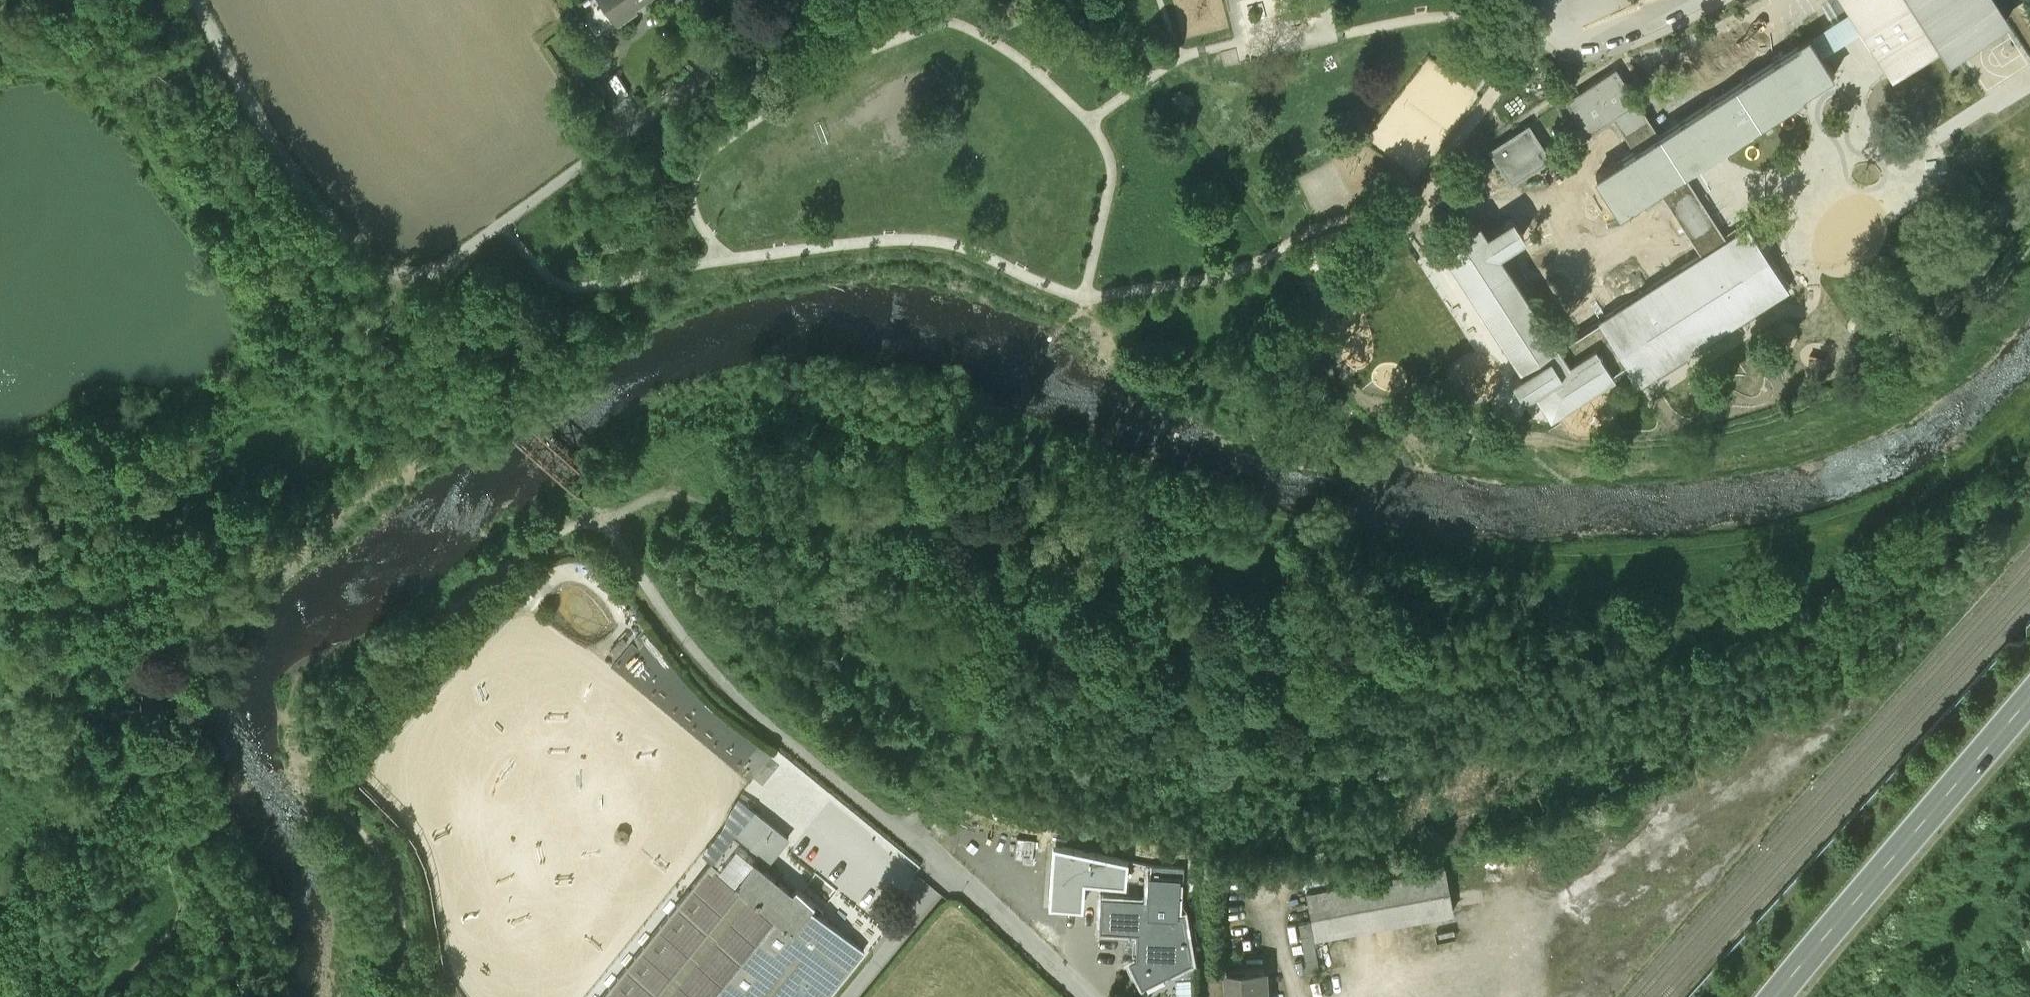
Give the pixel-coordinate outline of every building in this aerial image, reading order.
[(617,25),(636,11),(634,8),(644,0),(602,0),(600,2),(617,25)] [(1896,76),(1947,43),(1954,55),(2008,20),(1995,0),(1847,0),(1896,76)] [(1813,37),(1659,135),(1617,68),(1566,101),(1588,134),(1614,118),(1636,151),(1596,176),(1620,213),(1659,187),(1702,254),(1600,320),(1601,322),(1572,340),(1578,350),(1592,341),(1612,372),(1627,362),(1640,384),(1787,289),(1770,262),(1768,263),(1763,254),(1764,253),(1747,227),(1727,240),(1683,172),(1836,73),(1813,37)] [(1530,126),(1490,151),(1511,184),(1550,159),(1530,126)] [(1560,348),(1498,253),(1524,236),(1513,218),(1486,235),(1478,222),(1442,245),(1523,371),(1513,378),(1523,394),(1534,387),(1551,414),(1613,374),(1612,372),(1592,341),(1578,350),(1572,340),(1560,348)] [(1128,859),(1053,844),(1049,905),(1083,907),(1085,881),(1126,884),(1128,859)] [(863,951),(819,913),(823,908),(797,887),(793,892),(745,853),(728,874),(712,862),(602,996),(826,996),(863,951)] [(1185,866),(1153,865),(1152,877),(1176,879),(1176,880),(1185,880),(1185,866)] [(1383,868),(1301,873),(1314,938),(1453,913),(1445,866),(1385,877),(1383,868)] [(1176,879),(1152,877),(1150,901),(1103,901),(1103,914),(1104,914),(1104,931),(1124,932),(1124,927),(1143,928),(1142,954),(1145,960),(1137,964),(1136,970),(1142,981),(1146,982),(1187,959),(1185,944),(1187,944),(1182,916),(1176,916),(1176,880),(1176,879)] [(1227,969),(1228,996),(1266,996),(1265,968),(1227,969)]
